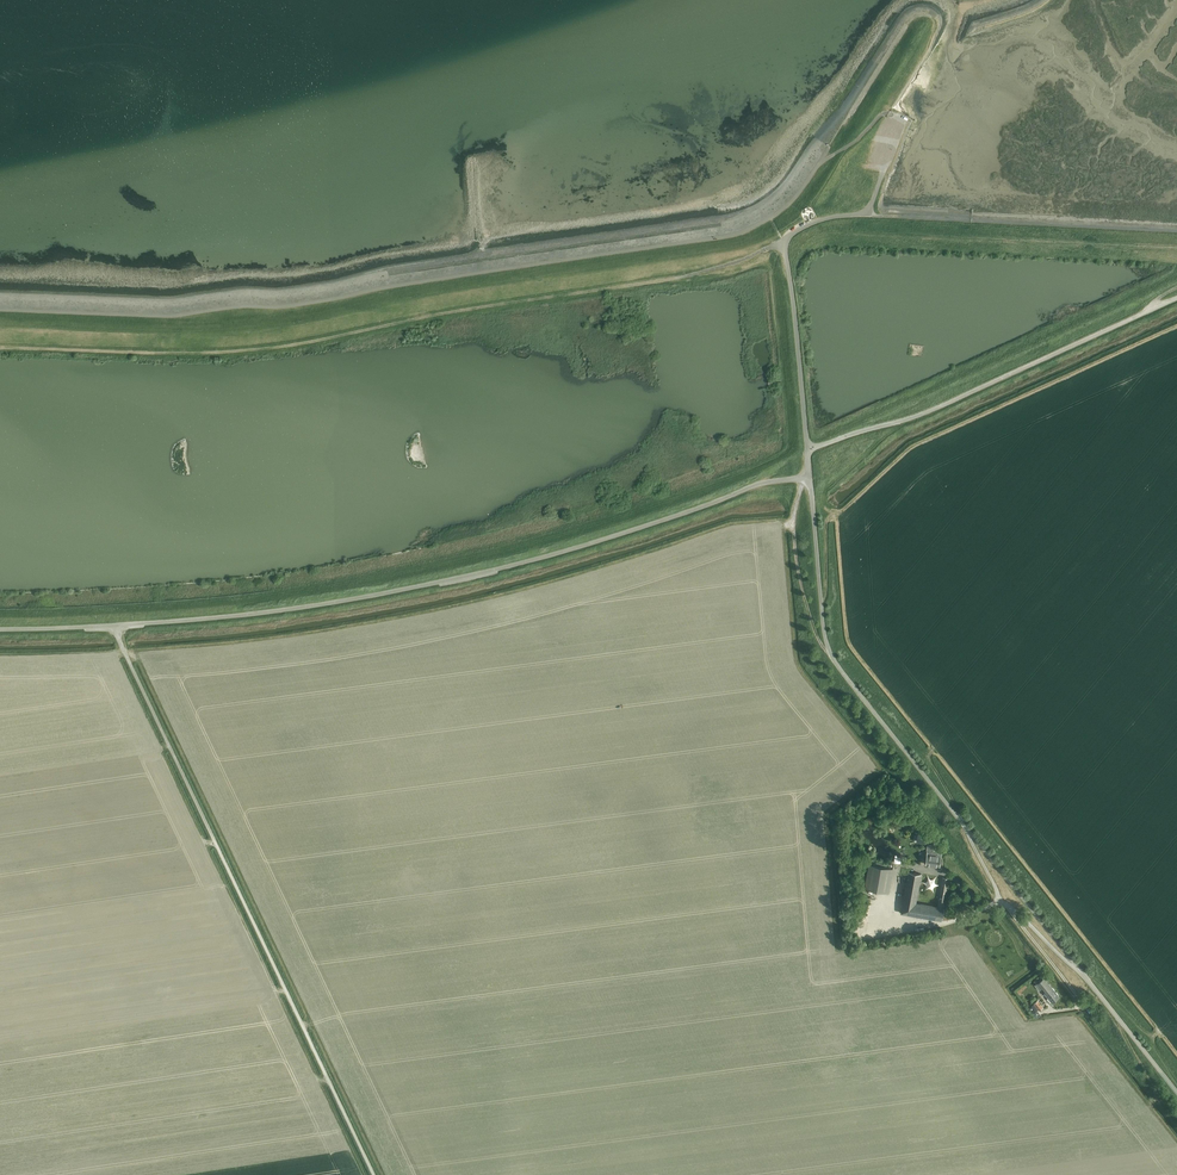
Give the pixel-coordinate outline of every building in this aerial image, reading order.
[(919,347),(916,336),(902,341),(906,352),(919,347)] [(918,835),(917,842),(927,843),(925,858),(926,858),(925,864),(940,866),(941,861),(940,861),(941,853),(936,852),(936,848),(932,848),(932,844),(933,844),(934,837),(918,835)] [(892,869),(868,864),(864,887),(888,892),(892,869)] [(920,874),(909,871),(901,912),(940,920),(948,879),(942,877),(937,906),(915,902),(920,874)] [(1059,996),(1051,987),(1044,977),(1034,985),(1039,990),(1042,988),(1045,992),(1044,993),(1052,1002),(1059,996)] [(1025,984),(1016,991),(1020,996),(1023,993),(1021,991),(1027,987),(1025,984)] [(1044,1009),(1042,1008),(1043,1007),(1037,1000),(1033,1003),(1034,1004),(1029,1008),(1033,1013),(1038,1009),(1039,1010),(1040,1010),(1041,1011),(1044,1009)]
